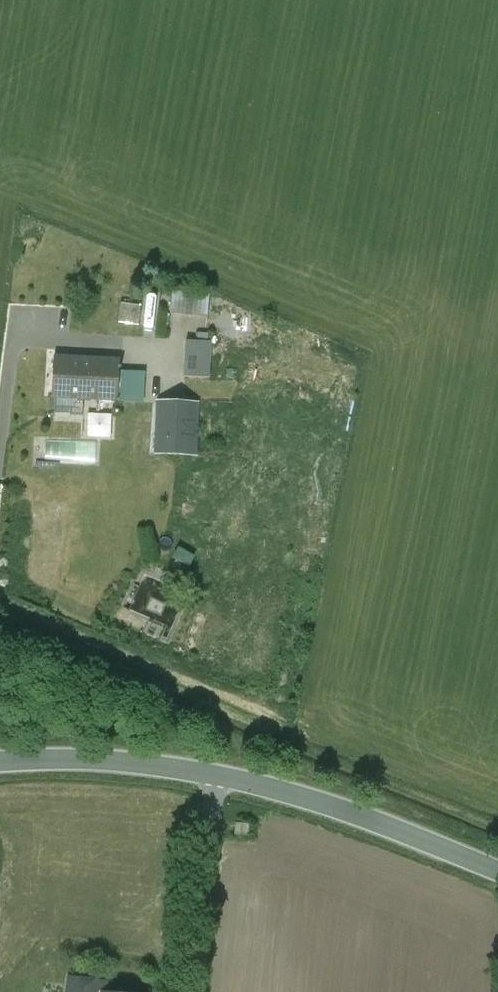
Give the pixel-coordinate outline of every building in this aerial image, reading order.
[(180,287),(175,307),(209,316),(215,296),(180,287)] [(121,321),(142,324),(145,304),(124,301),(121,321)] [(211,344),(185,343),(184,376),(209,377),(211,344)] [(119,361),(55,358),(55,356),(54,356),(52,398),(53,398),(53,396),(116,400),(116,402),(118,402),(120,359),(119,359),(119,361)] [(198,402),(158,401),(155,455),(196,456),(198,402)] [(115,436),(115,413),(91,413),(91,437),(115,436)] [(138,590),(124,622),(162,639),(171,619),(148,609),(153,597),(138,590)] [(164,614),(169,603),(154,597),(150,608),(164,614)] [(249,825),(236,824),(235,836),(248,837),(249,825)] [(70,978),(68,991),(104,991),(105,983),(70,978)]
